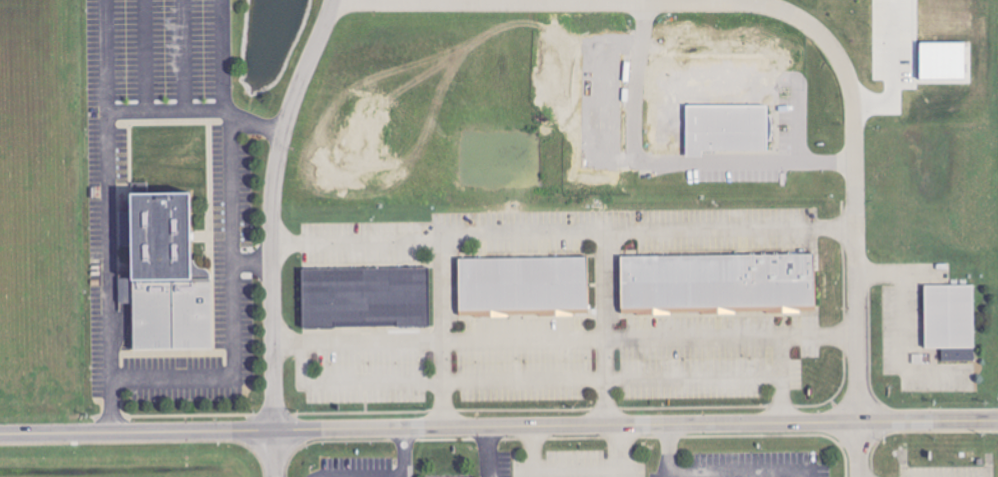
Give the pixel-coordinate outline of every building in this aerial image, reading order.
[(920,42),(920,79),(966,80),(966,43),(920,42)] [(771,105),(686,106),(686,157),(702,157),(702,152),(768,151),(768,140),(771,140),(771,105)] [(212,349),(211,279),(201,279),(201,270),(192,270),(191,206),(186,206),(185,193),(126,194),(126,213),(120,213),(120,246),(129,246),(131,351),(212,349)] [(621,256),(622,314),(636,314),(636,310),(662,309),(662,314),(710,313),(710,309),(723,309),(723,313),(795,312),(795,308),(816,308),(816,255),(621,256)] [(459,259),(459,317),(588,316),(588,258),(459,259)] [(303,328),(430,327),(429,268),(302,270),(303,328)] [(118,279),(119,304),(130,304),(129,278),(118,279)] [(925,286),(926,349),(943,349),(943,362),(976,361),(974,285),(925,286)]
